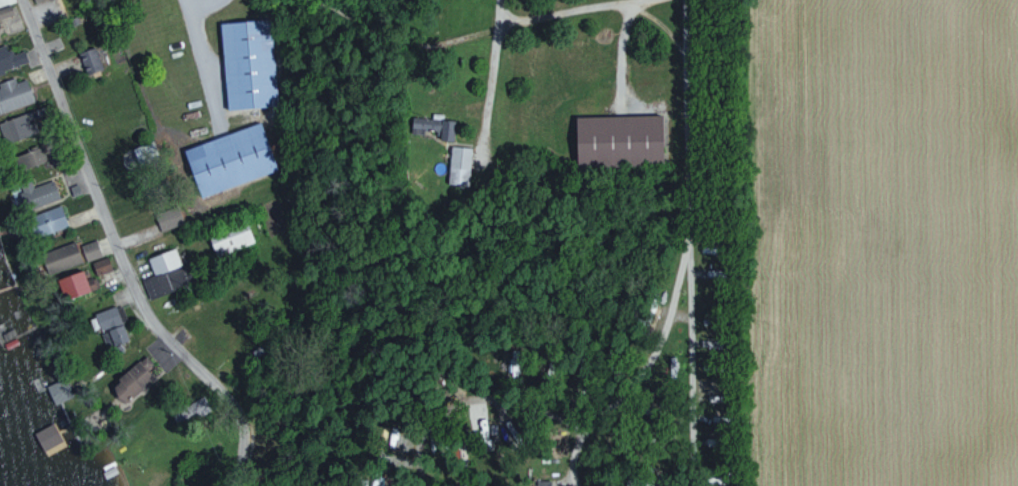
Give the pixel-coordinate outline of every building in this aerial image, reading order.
[(13,14),(10,5),(0,8),(0,18),(13,14)] [(225,109),(277,106),(273,19),(220,22),(225,109)] [(23,51),(9,54),(7,47),(0,49),(0,72),(27,65),(23,51)] [(95,47),(78,51),(84,74),(100,69),(95,47)] [(32,102),(26,79),(16,82),(14,77),(0,81),(0,111),(32,102)] [(31,111),(0,123),(0,131),(5,144),(18,139),(13,127),(34,119),(31,111)] [(574,116),(575,165),(662,164),(661,115),(574,116)] [(410,133),(423,134),(423,129),(439,131),(438,140),(453,141),(455,121),(412,116),(410,133)] [(199,196),(277,171),(262,123),(184,148),(199,196)] [(447,184),(469,185),(471,147),(449,146),(447,184)] [(34,165),(29,151),(12,157),(18,171),(34,165)] [(58,200),(53,180),(31,186),(30,181),(17,184),(23,208),(58,200)] [(27,217),(35,238),(67,226),(59,205),(27,217)] [(154,214),(159,231),(183,224),(177,206),(154,214)] [(217,258),(255,242),(246,222),(208,239),(217,258)] [(85,262),(101,256),(95,240),(80,245),(85,262)] [(81,261),(73,241),(39,254),(47,274),(81,261)] [(147,257),(152,275),(142,278),(148,299),(170,292),(171,294),(189,288),(182,267),(181,267),(175,248),(147,257)] [(95,275),(111,269),(106,257),(91,262),(95,275)] [(63,300),(89,291),(81,270),(55,279),(63,300)] [(125,342),(117,306),(94,311),(98,331),(100,331),(104,347),(125,342)] [(152,365),(144,355),(108,386),(122,403),(153,377),(147,369),(152,365)] [(53,404),(72,396),(64,378),(45,385),(53,404)] [(516,435),(506,415),(486,425),(486,424),(475,430),(483,444),(490,441),(487,436),(496,431),(501,442),(516,435)]
